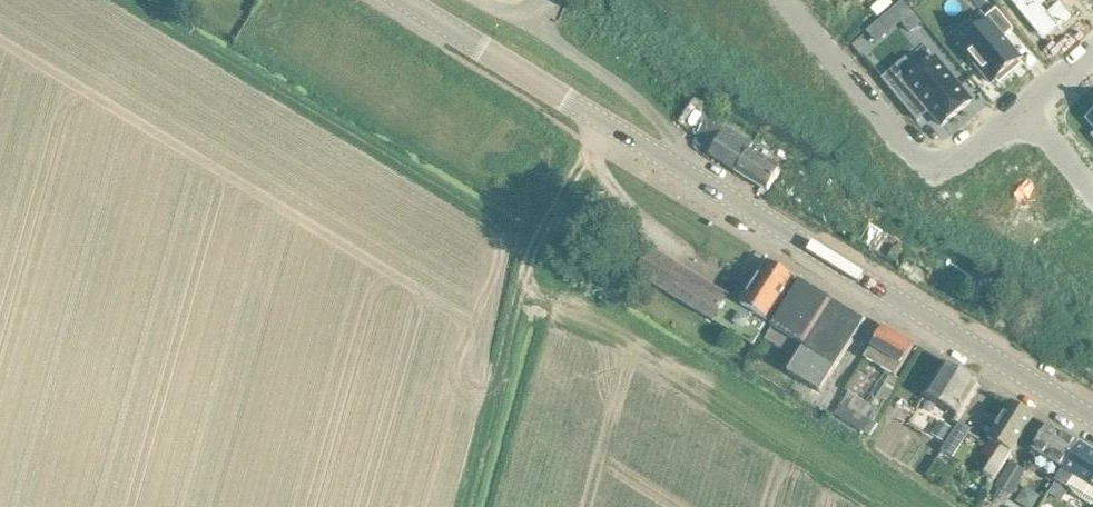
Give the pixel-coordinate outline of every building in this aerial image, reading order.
[(1009,0),(1043,41),(1072,17),(1058,0),(1009,0)] [(989,22),(960,46),(992,84),(996,80),(999,83),(1012,73),(1009,70),(1021,60),(1003,39),(1013,30),(996,10),(986,18),(989,22)] [(907,60),(883,80),(918,121),(929,111),(942,126),(972,101),(936,59),(918,74),(907,60)] [(723,134),(707,121),(693,143),(710,156),(709,157),(767,192),(780,171),(749,152),(753,146),(726,130),(723,134)] [(618,264),(630,271),(644,246),(633,240),(618,264)] [(743,306),(651,251),(636,275),(754,345),(794,278),(769,263),(743,306)] [(818,293),(798,281),(763,339),(796,360),(832,300),(818,292),(818,293)] [(820,394),(836,368),(865,321),(832,300),(796,360),(788,373),(820,394)] [(895,377),(914,345),(884,327),(865,359),(886,372),(881,381),(893,388),(899,379),(895,377)] [(958,416),(978,383),(945,363),(925,396),(958,416)] [(877,424),(873,422),(879,411),(867,403),(849,392),(835,414),(870,436),(877,424)] [(995,481),(1033,417),(1010,403),(989,439),(1002,447),(985,475),(995,481)] [(953,459),(972,429),(960,422),(951,436),(944,447),(941,452),(953,459)] [(944,447),(951,436),(930,423),(923,434),(944,447)] [(1055,482),(1079,444),(1048,426),(1033,451),(1036,453),(1028,466),(1055,482)] [(961,465),(977,440),(971,436),(954,461),(961,465)] [(1079,444),(1055,482),(1067,489),(1068,488),(1071,491),(1074,495),(1077,498),(1081,501),(1085,503),(1091,506),(1092,506),(1092,452),(1079,444)] [(1006,503),(1011,495),(1025,471),(1010,462),(996,486),(999,488),(995,495),(1006,503)]
